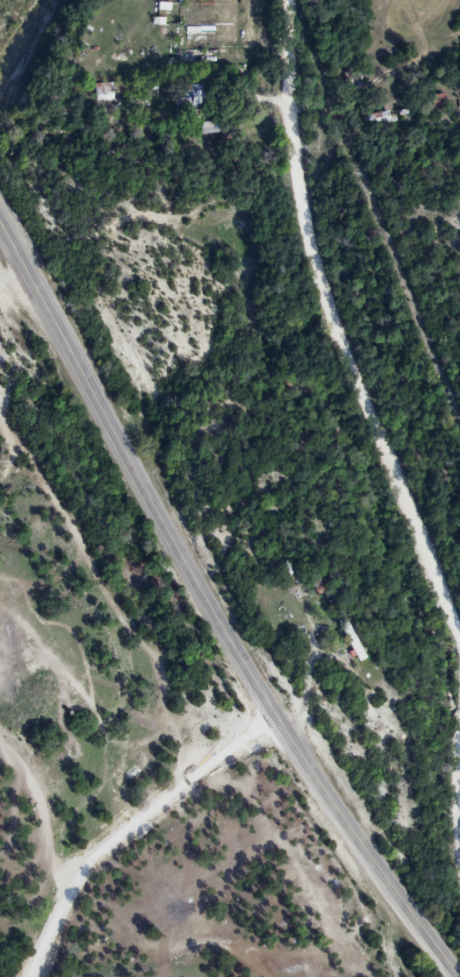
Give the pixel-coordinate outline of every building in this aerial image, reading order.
[(173,99),(173,109),(198,109),(198,87),(180,87),(180,99),(173,99)] [(433,96),(433,112),(444,112),(444,96),(433,96)] [(388,122),(386,113),(377,115),(379,124),(388,122)] [(199,134),(232,134),(232,117),(199,117),(199,134)]
